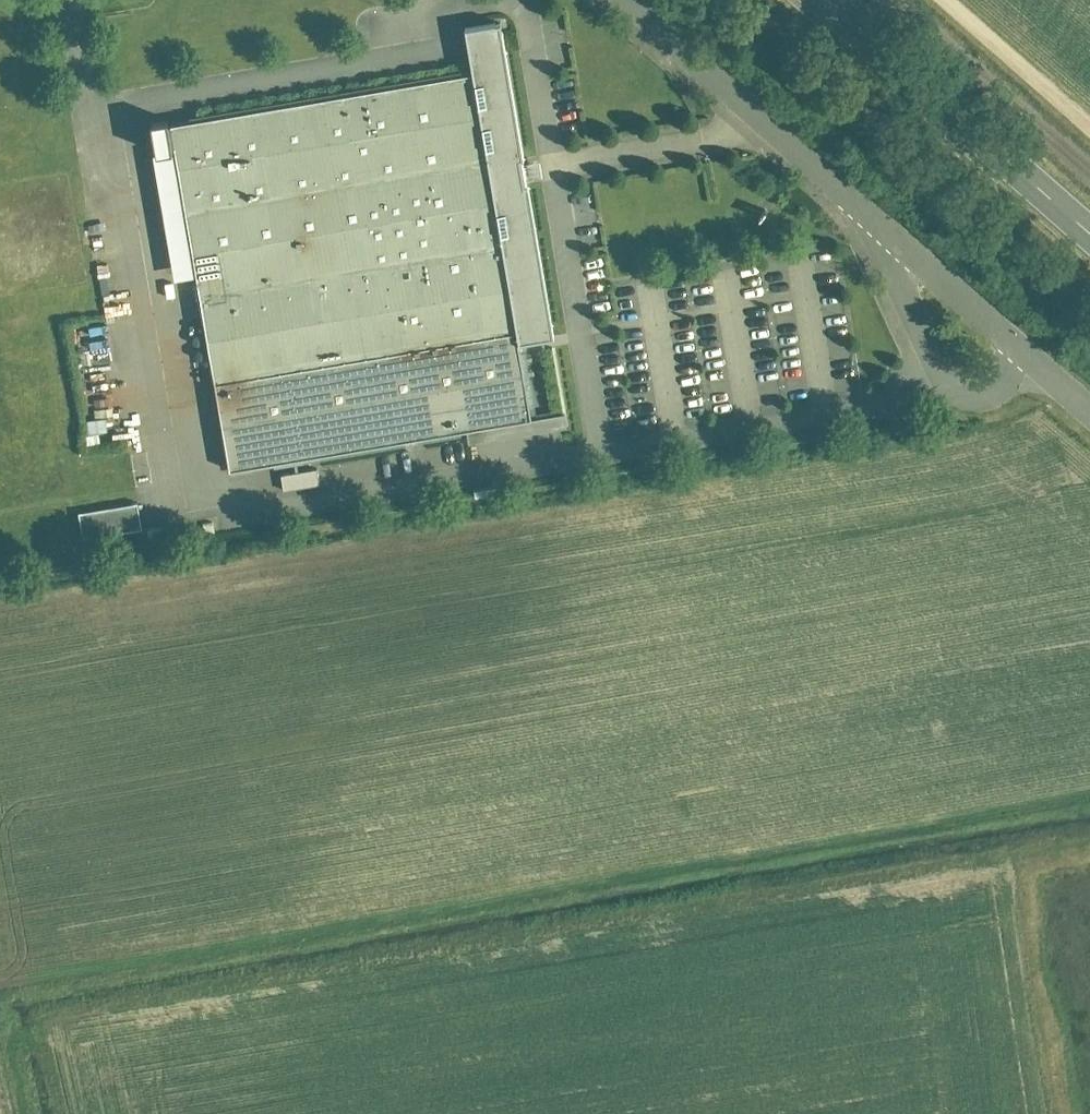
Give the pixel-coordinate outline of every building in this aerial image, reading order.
[(175,278),(195,275),(213,386),(549,334),(502,31),(465,36),(472,81),(171,127),(175,148),(156,151),(175,278)] [(281,472),(283,485),(318,479),(316,466),(281,472)] [(78,508),(81,534),(141,528),(138,501),(78,508)]
